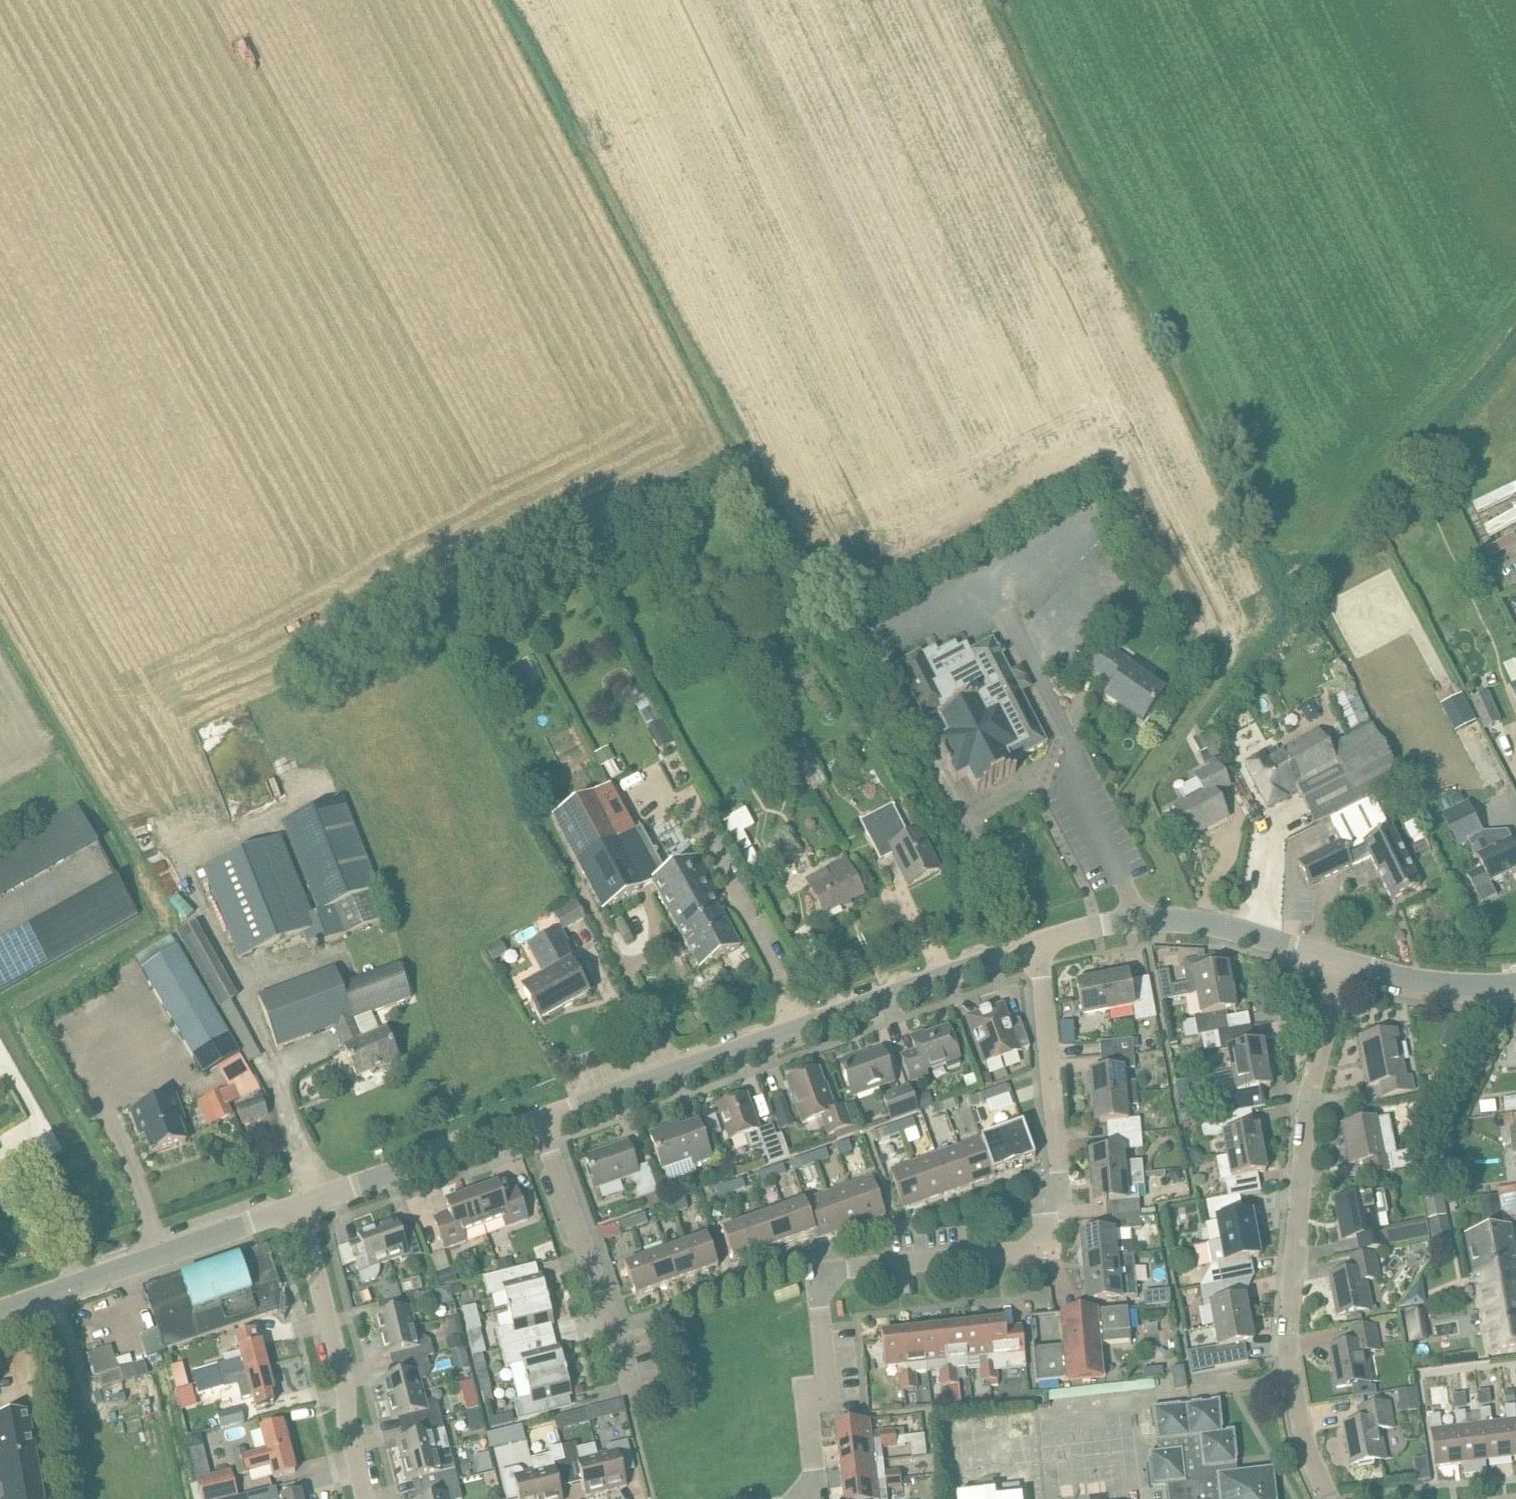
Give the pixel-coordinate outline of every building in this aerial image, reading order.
[(936,713),(939,719),(926,725),(955,782),(968,775),(977,793),(1016,773),(1011,763),(1047,744),(993,639),(971,651),(967,643),(958,648),(955,643),(934,654),(931,649),(922,654),(920,652),(897,664),(925,718),(936,713)] [(1091,668),(1103,677),(1108,669),(1120,678),(1106,697),(1143,723),(1163,694),(1126,668),(1129,663),(1106,647),(1091,668)] [(533,657),(522,662),(532,684),(543,678),(533,657)] [(1339,662),(1327,668),(1337,688),(1329,692),(1351,737),(1330,747),(1322,730),(1280,751),(1279,747),(1263,755),(1264,756),(1246,766),(1268,808),(1299,792),(1314,823),(1332,814),(1375,793),(1386,788),(1400,781),(1351,681),(1348,683),(1339,662)] [(630,694),(647,724),(657,718),(641,688),(630,694)] [(1458,699),(1443,707),(1455,732),(1461,729),(1466,738),(1476,733),(1458,699)] [(1312,701),(1300,707),(1308,723),(1321,717),(1312,701)] [(663,719),(648,727),(661,751),(676,742),(663,719)] [(787,747),(805,783),(810,793),(827,785),(804,739),(787,747)] [(608,747),(594,754),(602,768),(615,760),(608,747)] [(1205,793),(1175,809),(1190,838),(1228,818),(1215,794),(1230,786),(1218,764),(1196,775),(1205,793)] [(635,835),(634,833),(610,788),(554,818),(579,865),(635,835)] [(1386,788),(1375,793),(1387,817),(1398,812),(1386,788)] [(1373,798),(1349,810),(1331,819),(1342,843),(1298,864),(1309,886),(1352,866),(1353,867),(1371,858),(1392,901),(1420,887),(1391,829),(1389,830),(1373,798)] [(238,960),(303,934),(308,949),(345,934),(382,919),(371,892),(379,889),(343,799),(281,822),(316,911),(311,913),(280,837),(202,869),(238,960)] [(1457,808),(1443,815),(1450,830),(1458,847),(1470,841),(1485,834),(1484,832),(1478,817),(1470,802),(1457,808)] [(43,825),(50,841),(0,864),(0,883),(6,896),(106,849),(85,805),(43,825)] [(908,837),(900,822),(892,806),(861,822),(869,838),(881,861),(895,854),(903,870),(901,871),(909,887),(939,871),(918,832),(908,837)] [(739,848),(750,843),(744,831),(754,826),(746,809),(725,820),(739,848)] [(635,835),(579,865),(603,910),(654,883),(654,884),(665,878),(663,874),(666,872),(642,828),(634,833),(635,835)] [(1491,883),(1515,871),(1515,845),(1514,841),(1492,852),(1487,841),(1473,848),(1483,869),(1469,876),(1475,889),(1490,881),(1491,883)] [(681,934),(721,913),(727,909),(717,892),(698,856),(666,872),(663,874),(665,878),(654,884),(681,934)] [(807,881),(811,890),(824,915),(863,894),(846,861),(825,872),(807,881)] [(0,943),(0,988),(146,922),(129,884),(0,943)] [(563,932),(587,919),(575,899),(552,912),(563,932)] [(681,934),(700,969),(740,948),(721,913),(681,934)] [(238,998),(197,923),(178,934),(220,1008),(238,998)] [(524,989),(541,1021),(588,995),(571,964),(573,963),(563,944),(566,943),(559,930),(530,946),(547,976),(524,989)] [(500,941),(485,949),(492,962),(507,954),(500,941)] [(177,950),(141,972),(203,1077),(240,1056),(177,950)] [(1231,988),(1227,966),(1221,967),(1219,957),(1222,956),(1222,955),(1183,962),(1186,975),(1194,973),(1198,994),(1231,988)] [(257,997),(263,1014),(276,1049),(335,1027),(358,1078),(399,1060),(391,1042),(386,1029),(380,1031),(373,1014),(411,1000),(398,966),(352,982),(341,986),(334,966),(306,976),(307,979),(257,997)] [(1168,970),(1156,973),(1157,979),(1161,1001),(1174,999),(1190,996),(1188,982),(1179,984),(1171,985),(1168,970)] [(1101,979),(1107,1012),(1133,1007),(1136,1020),(1156,1017),(1149,981),(1129,984),(1127,974),(1101,979)] [(1101,979),(1077,983),(1083,1016),(1107,1012),(1101,979)] [(1223,1012),(1235,1010),(1231,988),(1198,994),(1202,1017),(1195,1018),(1195,1020),(1183,1022),(1186,1038),(1198,1036),(1218,1032),(1227,1031),(1223,1012)] [(1002,1007),(985,1013),(1002,1059),(1019,1053),(1024,1051),(1030,1049),(1028,1043),(1024,1032),(1020,1020),(1008,1024),(1005,1015),(1002,1007)] [(985,1065),(1000,1059),(1002,1059),(985,1013),(968,1019),(985,1065)] [(1453,1021),(1441,1045),(1456,1053),(1469,1029),(1453,1021)] [(1246,1027),(1227,1031),(1218,1032),(1222,1052),(1228,1051),(1232,1072),(1266,1066),(1262,1043),(1250,1045),(1246,1027)] [(961,1065),(958,1059),(948,1029),(913,1041),(917,1052),(903,1057),(909,1075),(911,1082),(927,1076),(925,1071),(946,1064),(948,1069),(961,1065)] [(1380,1084),(1383,1097),(1414,1091),(1411,1077),(1405,1078),(1396,1031),(1364,1037),(1370,1068),(1367,1068),(1370,1086),(1380,1084)] [(1100,1042),(1101,1058),(1132,1055),(1131,1040),(1100,1042)] [(882,1049),(841,1064),(844,1072),(843,1072),(847,1085),(849,1085),(853,1097),(894,1082),(882,1049)] [(1091,1073),(1093,1099),(1137,1095),(1136,1082),(1124,1083),(1122,1069),(1133,1068),(1132,1055),(1101,1058),(1102,1072),(1091,1073)] [(1221,1117),(1242,1113),(1262,1108),(1258,1089),(1270,1087),(1266,1066),(1232,1072),(1236,1092),(1230,1094),(1231,1100),(1218,1102),(1221,1117)] [(803,1076),(788,1081),(795,1100),(804,1123),(823,1116),(830,1135),(834,1133),(836,1140),(859,1132),(854,1120),(849,1121),(844,1108),(835,1111),(829,1095),(827,1096),(818,1071),(803,1076)] [(982,1087),(992,1083),(989,1073),(979,1077),(982,1087)] [(218,1093),(206,1099),(217,1122),(232,1115),(228,1106),(240,1101),(233,1086),(229,1088),(218,1093)] [(992,1091),(996,1099),(1009,1094),(1006,1086),(992,1091)] [(883,1098),(892,1122),(918,1114),(917,1110),(913,1099),(909,1088),(883,1098)] [(983,1104),(990,1101),(996,1099),(992,1091),(980,1095),(983,1104)] [(929,1093),(913,1099),(918,1111),(920,1110),(934,1105),(929,1093)] [(177,1095),(130,1112),(139,1138),(144,1136),(149,1149),(156,1147),(159,1153),(186,1143),(179,1123),(186,1121),(177,1095)] [(967,1099),(970,1108),(983,1104),(980,1095),(967,1099)] [(1107,1122),(1108,1137),(1140,1135),(1139,1121),(1127,1122),(1126,1108),(1138,1106),(1137,1095),(1093,1099),(1095,1124),(1107,1122)] [(718,1106),(731,1141),(745,1136),(750,1149),(762,1145),(769,1164),(790,1157),(782,1135),(777,1137),(773,1126),(759,1130),(746,1096),(718,1106)] [(784,1098),(771,1102),(781,1130),(786,1128),(782,1118),(790,1116),(784,1098)] [(943,1102),(946,1111),(959,1106),(956,1098),(943,1102)] [(1505,1113),(1515,1112),(1515,1098),(1503,1099),(1505,1113)] [(263,1101),(238,1109),(243,1124),(268,1115),(263,1101)] [(1499,1101),(1491,1102),(1492,1115),(1500,1114),(1499,1101)] [(943,1102),(930,1107),(933,1116),(946,1111),(943,1102)] [(1190,1109),(1180,1111),(1182,1123),(1188,1121),(1192,1121),(1190,1109)] [(981,1111),(973,1114),(977,1125),(985,1122),(981,1111)] [(1214,1118),(1200,1120),(1202,1130),(1204,1139),(1217,1137),(1224,1135),(1228,1156),(1261,1150),(1257,1128),(1255,1129),(1253,1120),(1251,1111),(1242,1113),(1221,1117),(1214,1118)] [(1511,1128),(1514,1153),(1515,1153),(1515,1115),(1503,1116),(1504,1129),(1511,1128)] [(716,1116),(704,1120),(710,1138),(722,1134),(716,1116)] [(1362,1122),(1342,1126),(1350,1165),(1364,1162),(1367,1178),(1377,1176),(1386,1174),(1394,1173),(1415,1169),(1412,1152),(1397,1155),(1389,1117),(1376,1120),(1376,1119),(1362,1122)] [(899,1124),(902,1132),(916,1128),(913,1119),(899,1124)] [(712,1160),(699,1122),(672,1131),(670,1127),(650,1135),(663,1170),(692,1160),(694,1166),(712,1160)] [(886,1128),(889,1137),(902,1132),(899,1124),(886,1128)] [(1023,1124),(1002,1131),(982,1139),(994,1173),(1035,1159),(1023,1124)] [(1143,1175),(1142,1162),(1122,1163),(1122,1153),(1141,1151),(1140,1135),(1108,1137),(1110,1151),(1090,1153),(1092,1180),(1143,1175)] [(959,1147),(973,1184),(996,1176),(994,1173),(982,1139),(959,1147)] [(849,1142),(836,1146),(839,1155),(852,1150),(849,1142)] [(638,1173),(627,1143),(586,1157),(597,1189),(631,1177),(642,1210),(662,1203),(658,1193),(648,1165),(647,1165),(648,1170),(638,1173)] [(950,1193),(973,1184),(959,1147),(936,1155),(950,1193)] [(1196,1149),(1188,1150),(1191,1163),(1204,1161),(1202,1154),(1196,1149)] [(826,1150),(813,1155),(816,1163),(829,1158),(826,1150)] [(1228,1156),(1216,1158),(1218,1170),(1220,1181),(1225,1180),(1229,1198),(1236,1197),(1240,1196),(1257,1193),(1254,1174),(1258,1174),(1266,1172),(1264,1161),(1261,1150),(1228,1156)] [(793,1171),(816,1163),(813,1155),(790,1163),(793,1171)] [(913,1163),(927,1201),(950,1193),(936,1155),(913,1163)] [(890,1171),(897,1190),(904,1209),(927,1201),(913,1163),(890,1171)] [(786,1174),(783,1165),(769,1170),(772,1179),(786,1174)] [(814,1167),(804,1171),(809,1184),(819,1180),(814,1167)] [(760,1183),(772,1179),(769,1170),(757,1174),(760,1183)] [(1180,1172),(1170,1173),(1171,1183),(1181,1182),(1180,1172)] [(1144,1187),(1143,1175),(1092,1180),(1094,1204),(1103,1203),(1104,1205),(1107,1205),(1107,1217),(1140,1211),(1139,1201),(1138,1187),(1144,1187)] [(873,1178),(850,1186),(863,1223),(886,1215),(873,1178)] [(732,1193),(745,1188),(742,1180),(729,1184),(732,1193)] [(719,1198),(732,1193),(729,1184),(716,1189),(719,1198)] [(517,1190),(501,1196),(497,1185),(472,1194),(484,1227),(502,1220),(505,1230),(528,1221),(517,1190)] [(850,1186),(827,1194),(840,1232),(863,1223),(850,1186)] [(1361,1252),(1380,1248),(1429,1239),(1425,1221),(1389,1228),(1382,1192),(1356,1196),(1336,1200),(1344,1239),(1357,1237),(1361,1252)] [(472,1194),(446,1203),(450,1214),(434,1219),(445,1250),(465,1243),(462,1235),(484,1227),(472,1194)] [(827,1194),(805,1202),(815,1233),(817,1240),(840,1232),(827,1194)] [(1504,1226),(1515,1224),(1515,1194),(1498,1197),(1504,1226)] [(1229,1198),(1207,1202),(1210,1221),(1217,1219),(1221,1241),(1255,1234),(1251,1213),(1239,1215),(1236,1197),(1229,1198)] [(1480,1202),(1483,1222),(1500,1219),(1496,1199),(1480,1202)] [(685,1200),(672,1204),(676,1213),(688,1209),(685,1200)] [(805,1202),(783,1209),(794,1240),(815,1233),(805,1202)] [(672,1204),(659,1209),(662,1218),(676,1213),(672,1204)] [(763,1217),(774,1248),(794,1240),(783,1209),(763,1217)] [(1081,1234),(1084,1262),(1131,1256),(1130,1243),(1114,1244),(1113,1232),(1142,1230),(1141,1223),(1155,1222),(1154,1210),(1140,1211),(1107,1217),(1109,1232),(1081,1234)] [(631,1219),(634,1228),(648,1223),(645,1214),(631,1219)] [(743,1224),(754,1255),(774,1248),(763,1217),(743,1224)] [(1450,1243),(1445,1217),(1428,1221),(1433,1246),(1450,1243)] [(618,1224),(621,1233),(634,1228),(631,1219),(618,1224)] [(379,1227),(390,1261),(400,1257),(402,1262),(422,1255),(412,1227),(401,1231),(397,1220),(379,1227)] [(743,1224),(722,1231),(733,1262),(754,1255),(743,1224)] [(381,1264),(390,1261),(379,1227),(357,1234),(361,1245),(350,1249),(363,1285),(378,1279),(381,1264)] [(1510,1229),(1486,1233),(1492,1264),(1498,1263),(1501,1278),(1506,1277),(1507,1282),(1509,1281),(1511,1291),(1512,1299),(1515,1299),(1515,1256),(1510,1229)] [(1466,1237),(1477,1297),(1511,1291),(1509,1281),(1507,1282),(1506,1277),(1501,1278),(1498,1263),(1492,1264),(1486,1233),(1466,1237)] [(1221,1242),(1209,1244),(1212,1265),(1218,1264),(1222,1283),(1230,1282),(1251,1278),(1248,1259),(1259,1257),(1255,1234),(1221,1241),(1221,1242)] [(686,1244),(697,1275),(718,1267),(707,1237),(686,1244)] [(686,1244),(666,1251),(677,1282),(697,1275),(686,1244)] [(286,1310),(266,1250),(145,1291),(165,1351),(286,1310)] [(656,1289),(677,1282),(666,1251),(645,1259),(656,1289)] [(452,1269),(450,1270),(444,1253),(431,1257),(437,1274),(441,1287),(457,1282),(452,1269)] [(1361,1283),(1381,1279),(1376,1253),(1369,1254),(1350,1259),(1353,1272),(1329,1277),(1338,1317),(1357,1313),(1367,1311),(1361,1283)] [(1084,1262),(1087,1302),(1135,1298),(1131,1256),(1084,1262)] [(625,1266),(636,1297),(656,1289),(645,1259),(625,1266)] [(512,1260),(498,1263),(500,1273),(514,1270),(512,1260)] [(517,1283),(514,1271),(483,1278),(488,1297),(504,1293),(509,1310),(548,1300),(542,1276),(517,1283)] [(420,1278),(401,1283),(404,1295),(423,1290),(420,1278)] [(1230,1282),(1222,1283),(1201,1287),(1205,1307),(1212,1306),(1216,1327),(1249,1321),(1245,1298),(1233,1300),(1230,1282)] [(401,1297),(397,1285),(390,1287),(388,1295),(382,1296),(384,1302),(401,1297)] [(439,1290),(436,1290),(440,1306),(455,1303),(452,1299),(452,1298),(450,1287),(440,1289),(440,1290),(439,1290)] [(431,1290),(418,1293),(403,1297),(401,1297),(384,1302),(387,1313),(375,1316),(380,1335),(414,1327),(412,1317),(420,1315),(423,1316),(426,1311),(422,1309),(423,1308),(428,1306),(430,1302),(432,1299),(431,1290)] [(1170,1291),(1143,1293),(1144,1307),(1171,1305),(1170,1291)] [(1489,1356),(1515,1351),(1515,1299),(1512,1299),(1511,1291),(1477,1297),(1489,1356)] [(513,1327),(497,1331),(501,1350),(531,1342),(529,1330),(554,1324),(548,1300),(509,1310),(513,1327)] [(476,1306),(470,1308),(461,1310),(464,1321),(479,1318),(476,1306)] [(1033,1343),(1036,1383),(1106,1377),(1105,1375),(1101,1376),(1099,1345),(1129,1342),(1130,1344),(1131,1344),(1128,1309),(1055,1315),(1055,1317),(1063,1316),(1066,1347),(1035,1350),(1034,1343),(1033,1343)] [(1411,1314),(1411,1339),(1432,1339),(1432,1314),(1411,1314)] [(481,1329),(479,1318),(464,1321),(467,1333),(481,1329)] [(1022,1329),(1006,1331),(1004,1320),(984,1322),(991,1381),(998,1380),(996,1365),(1026,1361),(1022,1329)] [(1201,1350),(1190,1352),(1193,1373),(1216,1369),(1244,1363),(1245,1363),(1244,1362),(1241,1344),(1245,1344),(1253,1342),(1249,1321),(1216,1327),(1218,1337),(1220,1347),(1212,1348),(1201,1350)] [(984,1322),(965,1325),(969,1358),(978,1357),(980,1367),(982,1382),(991,1381),(984,1322)] [(949,1361),(950,1370),(952,1386),(959,1384),(957,1369),(968,1368),(967,1359),(969,1358),(965,1325),(945,1327),(949,1361)] [(1330,1348),(1337,1389),(1367,1383),(1362,1354),(1380,1350),(1375,1326),(1370,1327),(1350,1331),(1353,1344),(1330,1348)] [(414,1327),(380,1335),(385,1357),(397,1354),(399,1364),(426,1357),(426,1358),(434,1356),(431,1342),(423,1337),(417,1338),(414,1327)] [(945,1327),(925,1329),(929,1363),(926,1363),(927,1372),(939,1370),(941,1387),(943,1387),(949,1386),(952,1386),(950,1370),(949,1361),(945,1327)] [(925,1329),(904,1331),(908,1365),(907,1365),(908,1375),(911,1390),(919,1389),(917,1374),(916,1373),(927,1372),(926,1363),(929,1363),(925,1329)] [(243,1358),(220,1364),(192,1372),(195,1385),(246,1372),(268,1367),(262,1342),(258,1343),(255,1331),(237,1336),(237,1337),(234,1340),(236,1348),(240,1349),(243,1358)] [(908,1365),(904,1331),(882,1334),(885,1368),(898,1366),(901,1391),(911,1390),(908,1375),(907,1365),(908,1365)] [(461,1336),(447,1340),(450,1352),(464,1349),(461,1336)] [(501,1350),(506,1368),(522,1364),(526,1381),(566,1371),(560,1347),(534,1354),(531,1342),(501,1350)] [(111,1347),(87,1355),(95,1377),(119,1368),(116,1360),(111,1347)] [(465,1349),(452,1353),(453,1358),(460,1363),(468,1361),(465,1349)] [(393,1377),(382,1379),(387,1399),(425,1390),(423,1382),(429,1372),(426,1358),(426,1357),(399,1364),(391,1366),(393,1377)] [(182,1364),(170,1368),(177,1391),(189,1387),(182,1364)] [(1172,1366),(1176,1391),(1188,1389),(1184,1364),(1172,1366)] [(242,1401),(253,1399),(255,1409),(274,1404),(271,1392),(275,1392),(268,1367),(246,1372),(195,1385),(198,1396),(238,1386),(242,1401)] [(526,1381),(531,1398),(514,1402),(519,1421),(549,1413),(546,1401),(572,1395),(566,1371),(526,1381)] [(479,1381),(482,1392),(490,1390),(487,1379),(479,1381)] [(459,1384),(465,1412),(478,1409),(472,1380),(459,1384)] [(1398,1391),(1401,1411),(1421,1408),(1417,1388),(1398,1391)] [(406,1426),(441,1418),(437,1404),(432,1401),(427,1402),(425,1390),(387,1399),(392,1420),(404,1418),(406,1426)] [(490,1390),(482,1392),(485,1405),(493,1403),(490,1390)] [(1514,1391),(1504,1392),(1505,1404),(1515,1403),(1514,1391)] [(1477,1393),(1479,1406),(1490,1405),(1489,1392),(1477,1393)] [(1464,1394),(1452,1395),(1454,1410),(1466,1408),(1464,1394)] [(1344,1426),(1352,1466),(1383,1460),(1378,1431),(1396,1428),(1392,1403),(1365,1408),(1367,1421),(1344,1426)] [(1507,1422),(1511,1458),(1515,1457),(1515,1414),(1515,1406),(1505,1407),(1507,1422)] [(1480,1410),(1482,1425),(1486,1461),(1511,1458),(1507,1422),(1492,1424),(1490,1409),(1480,1410)] [(1117,1498),(1268,1498),(1249,1477),(1237,1410),(1161,1424),(1173,1486),(1117,1498)] [(219,1417),(222,1428),(246,1422),(243,1411),(219,1417)] [(1455,1413),(1457,1428),(1461,1464),(1486,1461),(1482,1425),(1467,1427),(1465,1412),(1455,1413)] [(0,1417),(0,1492),(1,1498),(43,1498),(32,1432),(28,1413),(0,1417)] [(489,1419),(488,1420),(491,1429),(515,1423),(514,1422),(512,1413),(489,1419)] [(1430,1416),(1436,1467),(1461,1464),(1457,1428),(1442,1430),(1440,1415),(1430,1416)] [(403,1440),(398,1441),(403,1463),(441,1454),(451,1451),(447,1433),(444,1434),(441,1418),(406,1426),(409,1438),(403,1440)] [(835,1425),(838,1446),(871,1441),(869,1421),(835,1425)] [(246,1457),(235,1460),(239,1474),(269,1466),(273,1478),(296,1472),(283,1423),(260,1429),(266,1452),(246,1457)] [(894,1431),(879,1433),(880,1440),(895,1438),(905,1437),(904,1430),(899,1430),(894,1431)] [(871,1441),(838,1446),(840,1466),(882,1461),(881,1449),(896,1448),(896,1446),(906,1445),(905,1437),(895,1438),(880,1440),(871,1441)] [(628,1441),(606,1446),(608,1454),(597,1457),(607,1492),(627,1487),(623,1472),(635,1469),(628,1441)] [(576,1444),(562,1447),(572,1485),(583,1482),(586,1497),(607,1492),(597,1457),(595,1446),(578,1450),(576,1444)] [(560,1488),(572,1485),(562,1447),(548,1451),(549,1455),(530,1460),(533,1472),(540,1498),(563,1498),(560,1488)] [(235,1460),(246,1457),(244,1449),(233,1452),(235,1460)] [(441,1454),(403,1463),(408,1482),(412,1481),(422,1479),(424,1489),(459,1481),(457,1475),(456,1471),(451,1451),(441,1454)] [(476,1456),(480,1473),(495,1469),(491,1452),(476,1456)] [(1427,1458),(1413,1460),(1417,1483),(1431,1480),(1427,1458)] [(840,1466),(842,1487),(886,1482),(900,1480),(899,1472),(884,1474),(882,1461),(840,1466)] [(533,1472),(525,1474),(523,1471),(519,1468),(512,1469),(500,1472),(507,1498),(515,1498),(519,1498),(540,1498),(533,1472)] [(202,1498),(225,1498),(237,1496),(231,1473),(198,1481),(202,1498)] [(900,1480),(886,1482),(887,1490),(901,1489),(900,1480)] [(459,1481),(424,1489),(427,1498),(463,1498),(459,1481)] [(842,1487),(844,1498),(887,1498),(887,1490),(886,1482),(842,1487)] [(957,1496),(957,1498),(1022,1498),(1021,1497),(1020,1497),(1019,1485),(995,1487),(995,1492),(957,1496)] [(235,1498),(277,1498),(278,1498),(275,1488),(235,1498)] [(489,1496),(490,1498),(503,1498),(500,1488),(493,1490),(489,1496)]
